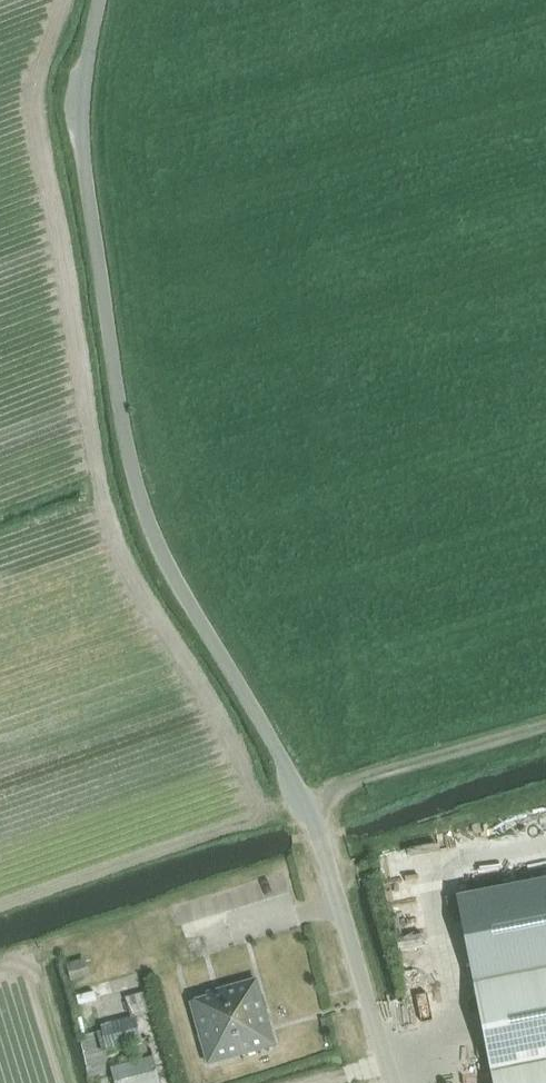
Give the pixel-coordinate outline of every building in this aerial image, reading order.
[(458,896),(473,973),(478,995),(495,1082),(545,1082),(545,878),(458,896)] [(90,974),(85,957),(62,963),(67,980),(90,974)] [(277,1044),(258,976),(206,991),(207,995),(190,1000),(208,1064),(277,1044)] [(125,996),(131,1015),(156,1008),(150,989),(125,996)] [(97,1030),(102,1049),(142,1038),(136,1014),(101,1023),(102,1029),(97,1030)] [(110,1067),(114,1082),(160,1082),(152,1056),(110,1067)]
